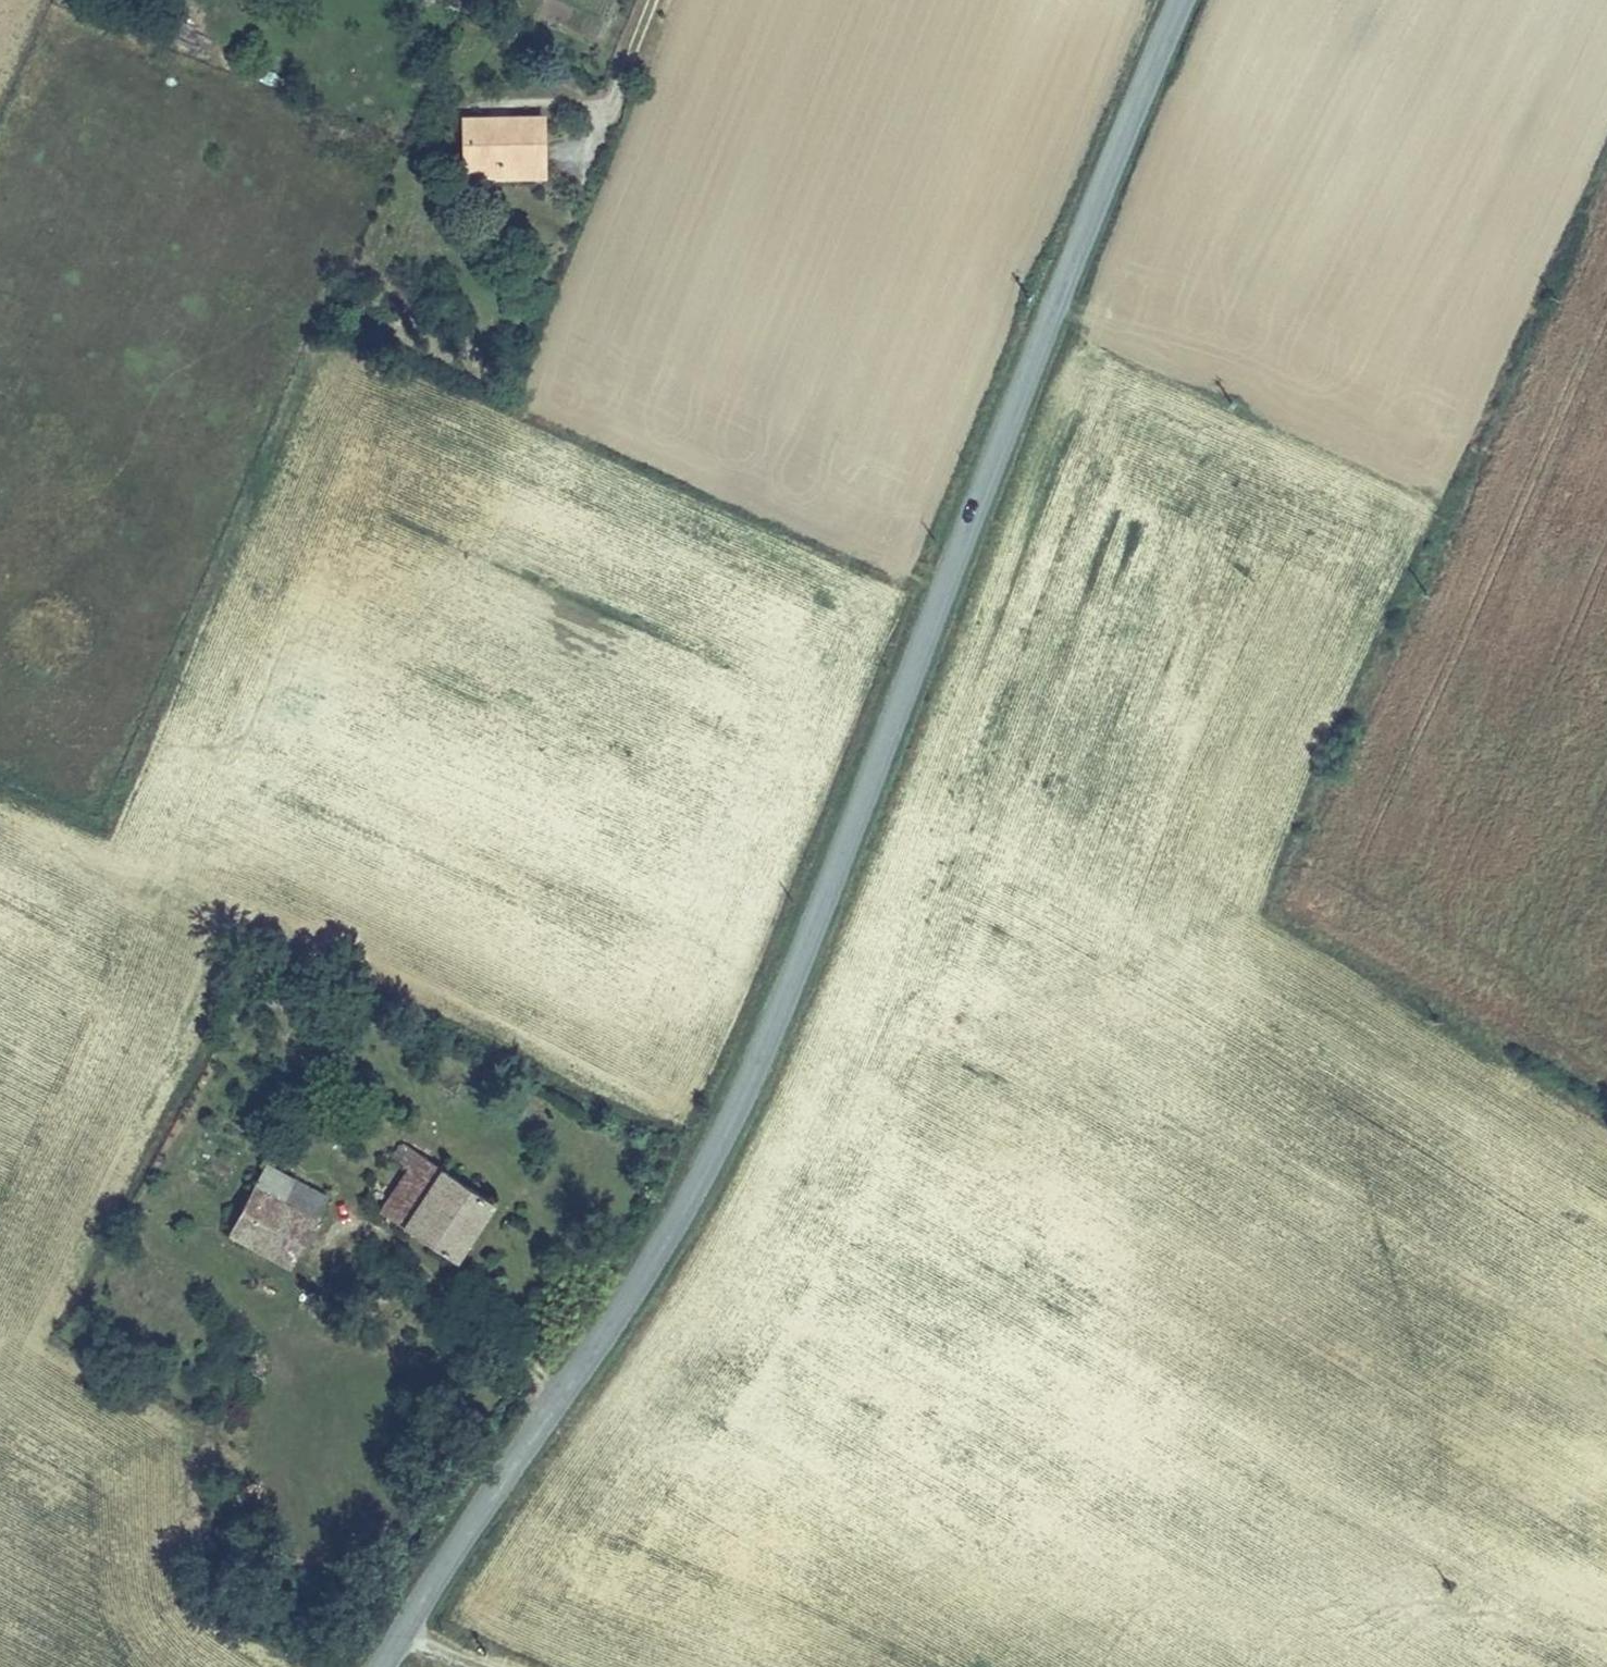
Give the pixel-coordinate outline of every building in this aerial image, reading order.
[(468,180),(483,180),(484,165),(544,166),(544,122),(469,122),(468,180)] [(484,165),(483,180),(544,182),(544,166),(484,165)] [(454,1263),(493,1205),(411,1148),(384,1192),(373,1185),(362,1204),(454,1263)] [(231,1235),(262,1252),(282,1214),(310,1227),(325,1201),(266,1171),(231,1235)] [(282,1214),(262,1252),(289,1265),(310,1227),(282,1214)]
